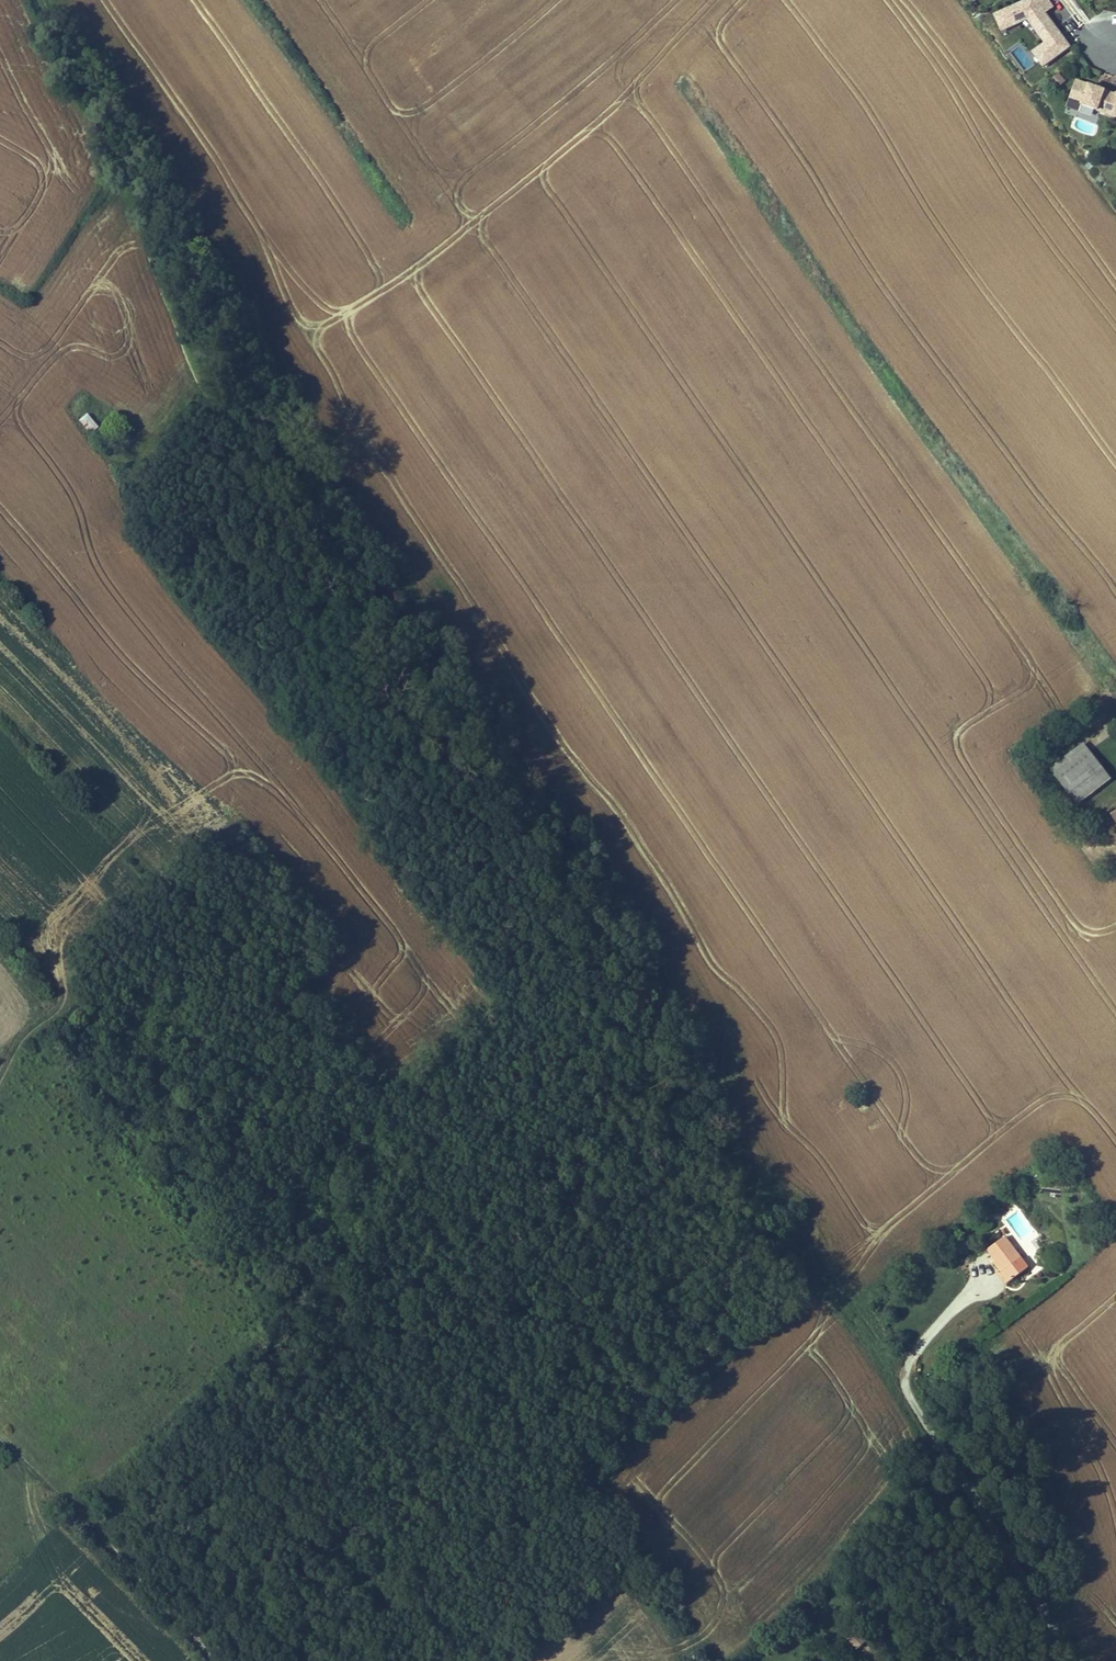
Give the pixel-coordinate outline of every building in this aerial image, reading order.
[(1045,13),(1054,7),(1049,0),(1025,0),(994,14),(1000,28),(1031,15),(1050,42),(1034,54),(1043,67),(1070,47),(1045,13)] [(1114,94),(1104,90),(1102,94),(1093,91),(1094,88),(1076,81),(1071,94),(1083,98),(1081,105),(1114,118),(1115,117),(1115,93),(1114,94)] [(1081,105),(1083,98),(1071,94),(1069,101),(1081,105)] [(88,412),(78,419),(90,434),(99,427),(88,412)] [(1111,778),(1084,744),(1050,769),(1077,804),(1111,778)] [(1029,1267),(1005,1236),(988,1250),(1003,1271),(1000,1273),(1008,1283),(1029,1267)] [(852,1629),(846,1622),(841,1626),(847,1633),(852,1629)] [(865,1641),(854,1628),(845,1635),(856,1648),(865,1641)]
